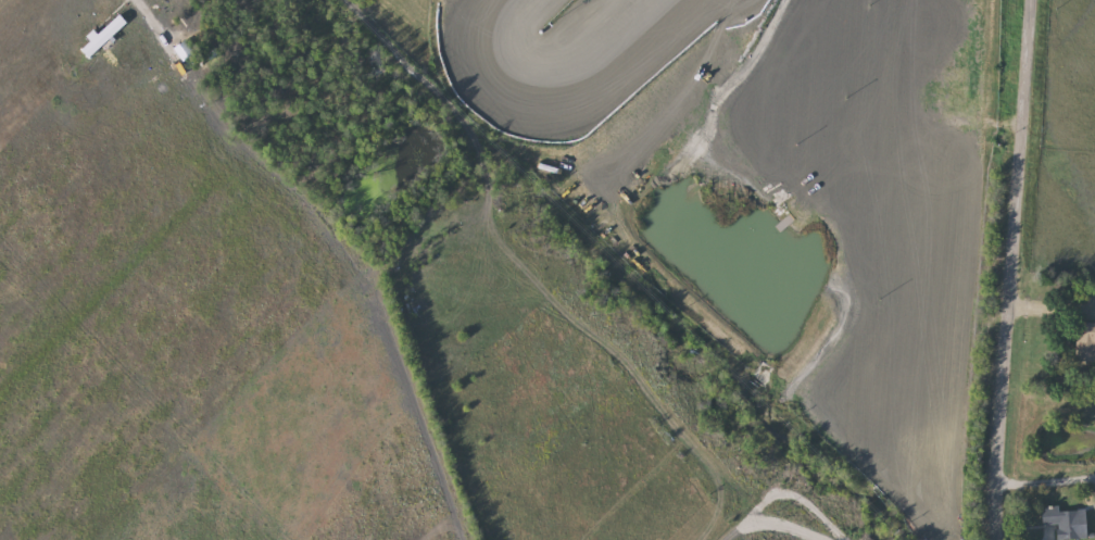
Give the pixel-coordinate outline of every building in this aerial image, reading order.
[(1079,323),(1094,323),(1094,363),(1078,362),(1079,323)] [(1087,512),(1087,539),(1059,539),(1059,525),(1045,525),(1045,507),(1061,507),(1061,512),(1087,512)]
